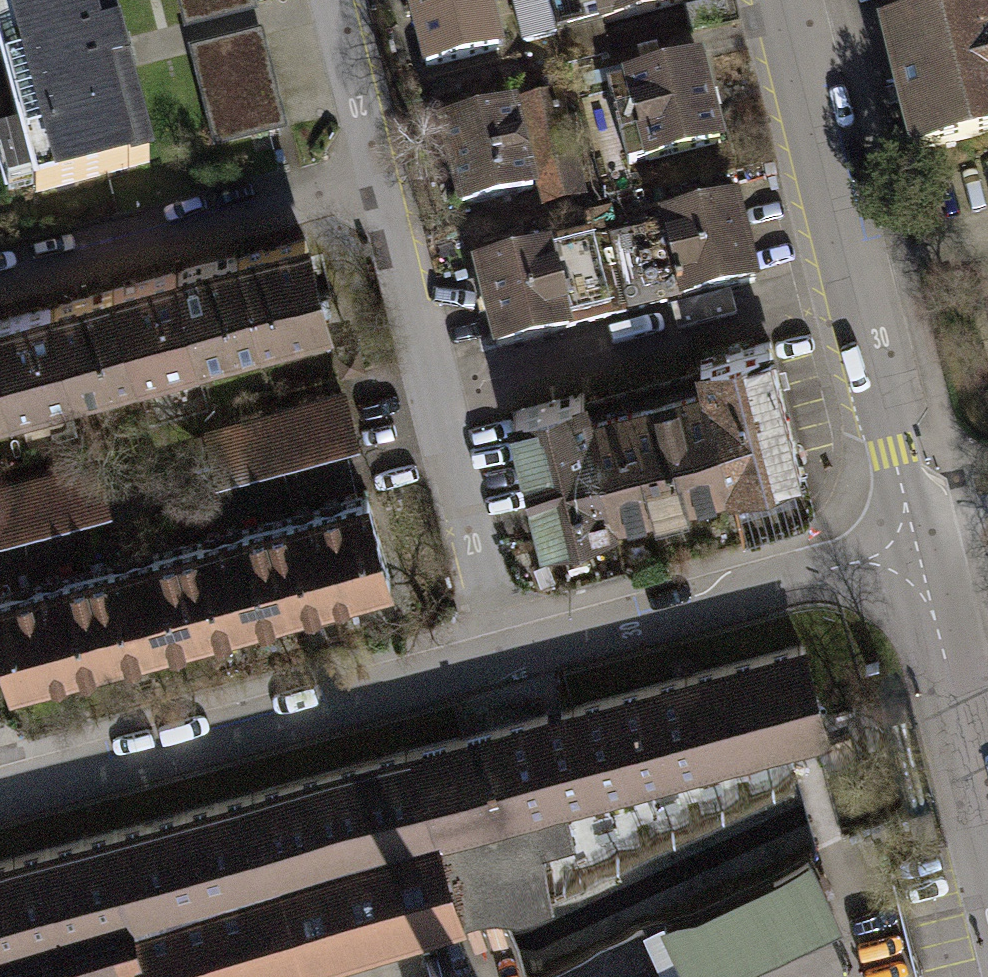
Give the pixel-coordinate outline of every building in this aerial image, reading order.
[(26,134),(5,140),(18,191),(40,185),(43,196),(167,162),(124,0),(0,0),(0,37),(26,134)] [(192,27),(259,11),(256,0),(185,0),(192,27)] [(428,68),(501,50),(488,0),(411,0),(428,68)] [(524,43),(556,35),(547,0),(513,0),(524,43)] [(556,35),(686,3),(685,0),(547,0),(556,35)] [(889,36),(918,150),(987,132),(987,14),(987,11),(889,36)] [(197,52),(220,148),(288,132),(264,35),(197,52)] [(701,63),(609,86),(629,164),(721,141),(701,63)] [(581,191),(557,98),(524,106),(548,200),(581,191)] [(514,109),(442,127),(462,208),(534,190),(514,109)] [(735,202),(663,220),(664,225),(609,239),(628,315),(755,283),(735,202)] [(608,235),(478,268),(498,348),(628,315),(609,239),(608,235)] [(304,240),(238,257),(259,336),(325,319),(304,240)] [(238,257),(177,273),(198,352),(259,336),(238,257)] [(177,273),(113,290),(134,369),(198,352),(177,273)] [(113,290),(51,306),(72,385),(134,369),(113,290)] [(0,320),(0,372),(8,402),(72,385),(51,306),(0,320)] [(700,360),(705,382),(731,482),(732,485),(801,467),(769,342),(700,360)] [(8,402),(0,372),(0,404),(8,402)] [(705,382),(587,412),(613,512),(731,482),(705,382)] [(614,518),(613,512),(587,412),(582,393),(512,411),(544,536),(614,518)] [(342,394),(210,431),(220,466),(352,430),(342,394)] [(95,462),(0,487),(0,526),(104,498),(95,462)] [(368,496),(313,511),(335,594),(390,580),(368,496)] [(313,511),(268,523),(290,606),(335,594),(313,511)] [(268,523),(223,535),(245,618),(290,606),(268,523)] [(223,535),(177,547),(200,630),(245,618),(223,535)] [(177,547),(134,559),(156,642),(200,630),(177,547)] [(134,559),(88,571),(110,654),(156,642),(134,559)] [(88,571),(43,583),(65,666),(110,654),(88,571)] [(0,595),(0,641),(11,681),(65,666),(43,583),(0,595)] [(457,919),(550,892),(538,849),(570,839),(561,800),(798,735),(824,729),(801,645),(574,705),(463,736),(0,862),(0,976),(265,976),(457,919)] [(808,857),(668,923),(692,975),(833,909),(808,857)]
